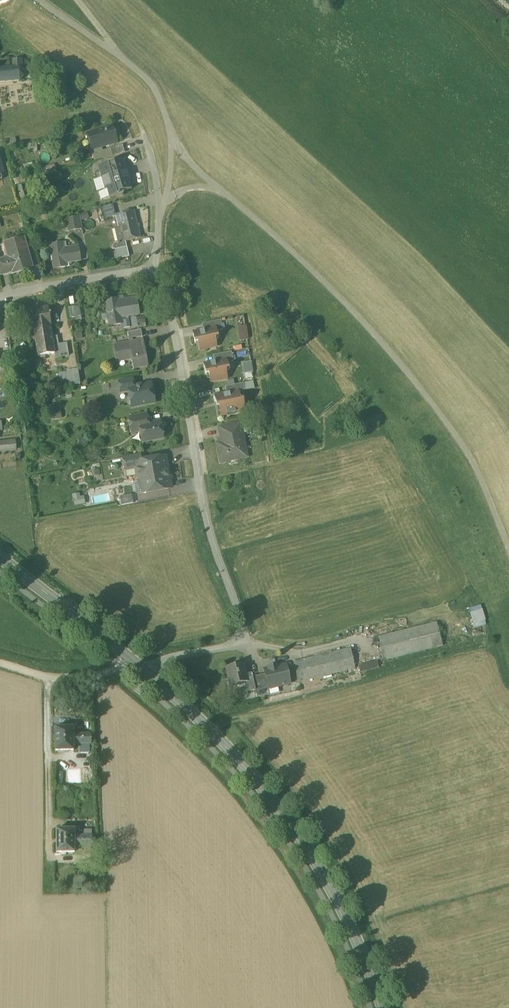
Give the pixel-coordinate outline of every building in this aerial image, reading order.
[(0,70),(0,84),(19,83),(23,78),(22,60),(12,61),(12,69),(0,70)] [(111,127),(88,134),(93,151),(102,148),(116,144),(111,127)] [(122,146),(110,149),(112,157),(126,153),(125,153),(122,146)] [(103,151),(102,148),(93,151),(91,151),(94,162),(112,157),(110,149),(103,151)] [(125,160),(98,167),(105,192),(99,193),(101,200),(109,198),(109,199),(119,196),(120,193),(131,190),(128,178),(127,178),(126,174),(129,173),(125,160)] [(113,205),(102,208),(102,209),(104,217),(105,220),(116,217),(116,216),(113,205)] [(134,211),(116,216),(116,217),(119,229),(115,230),(118,243),(122,242),(122,243),(126,242),(140,239),(134,211)] [(79,217),(66,219),(68,232),(81,230),(79,217)] [(25,239),(3,245),(4,246),(6,245),(10,261),(5,262),(9,274),(33,268),(25,239)] [(126,242),(122,243),(122,242),(118,243),(114,244),(117,260),(129,257),(126,242)] [(64,249),(63,244),(50,246),(54,269),(67,267),(66,264),(81,261),(78,247),(64,249)] [(0,260),(0,277),(9,274),(5,262),(2,263),(1,260),(0,260)] [(118,299),(106,301),(110,326),(122,324),(121,318),(139,315),(136,298),(118,301),(118,299)] [(48,308),(27,312),(30,329),(33,329),(50,326),(51,326),(48,308)] [(221,321),(206,324),(208,331),(216,329),(216,332),(223,331),(221,321)] [(50,326),(33,329),(38,357),(53,354),(55,354),(52,338),(50,326)] [(238,326),(238,339),(248,339),(247,326),(238,326)] [(208,331),(193,334),(195,343),(198,343),(200,351),(216,347),(214,339),(217,339),(216,332),(216,329),(208,331)] [(141,330),(127,333),(129,340),(142,337),(141,331),(141,330)] [(58,337),(52,338),(55,354),(53,354),(54,359),(61,358),(59,345),(58,337)] [(143,340),(113,346),(116,361),(131,358),(134,370),(148,367),(143,340)] [(67,344),(59,345),(61,358),(69,356),(67,344)] [(0,351),(0,367),(10,366),(8,350),(0,351)] [(231,353),(217,356),(218,363),(226,361),(227,364),(233,363),(231,353)] [(218,363),(204,366),(206,375),(209,374),(210,383),(227,379),(225,371),(228,370),(227,364),(226,361),(218,363)] [(243,373),(251,373),(252,364),(244,363),(243,373)] [(60,381),(68,380),(68,386),(80,385),(79,370),(59,371),(60,381)] [(132,380),(119,382),(121,393),(129,392),(128,389),(134,388),(132,380)] [(243,384),(228,387),(230,394),(238,393),(245,392),(243,384)] [(134,388),(128,389),(129,392),(129,396),(128,396),(126,399),(127,404),(130,406),(131,406),(132,407),(155,403),(151,385),(134,388)] [(226,395),(215,397),(216,404),(218,403),(221,416),(239,413),(244,412),(242,401),(240,402),(238,393),(230,394),(228,387),(225,388),(226,395)] [(147,415),(129,418),(132,434),(140,432),(139,427),(149,425),(147,415)] [(149,425),(139,427),(140,432),(142,443),(163,439),(163,438),(164,438),(165,436),(165,432),(162,431),(161,431),(160,423),(149,425)] [(240,426),(231,427),(232,435),(221,437),(223,449),(218,450),(221,463),(246,458),(240,426)] [(231,427),(219,429),(221,437),(232,435),(231,427)] [(0,443),(0,452),(16,451),(15,442),(0,443)] [(140,456),(123,459),(125,471),(136,469),(135,463),(142,462),(140,456)] [(142,462),(135,463),(136,469),(137,478),(144,477),(147,494),(171,489),(165,458),(142,462)] [(73,496),(74,505),(85,504),(84,494),(73,496)] [(481,605),(469,608),(474,628),(486,625),(481,605)] [(436,624),(379,639),(385,661),(442,647),(436,624)] [(350,649),(293,663),(298,683),(355,669),(350,649)] [(359,665),(360,672),(379,668),(377,661),(359,665)] [(243,665),(226,668),(230,686),(244,683),(246,693),(255,691),(252,678),(246,679),(243,665)] [(286,666),(277,668),(276,666),(268,668),(268,670),(264,671),(265,675),(268,689),(289,684),(286,666)] [(265,675),(252,678),(255,691),(257,698),(270,695),(268,689),(265,675)] [(73,728),(55,728),(55,752),(74,752),(73,745),(73,735),(73,728)] [(91,734),(73,735),(73,745),(91,745),(91,734)] [(64,830),(56,830),(56,854),(74,853),(74,847),(74,836),(74,830),(64,830)] [(92,836),(74,836),(74,847),(92,847),(92,836)]
